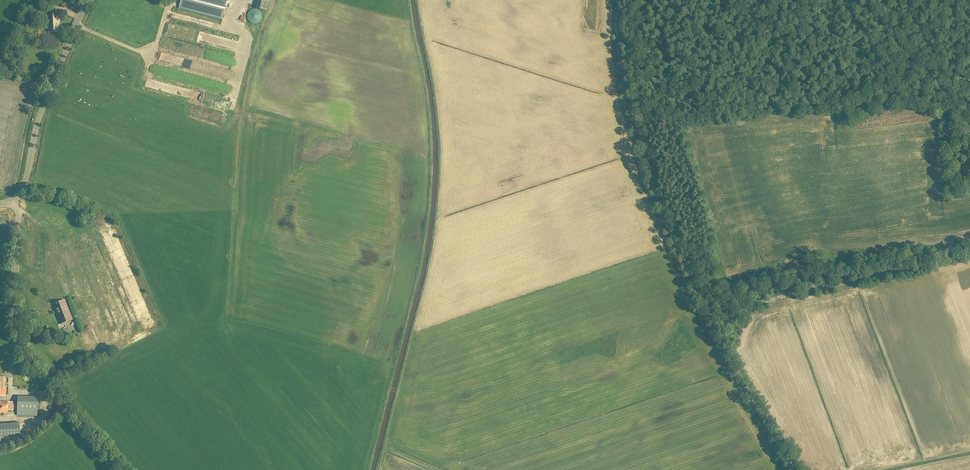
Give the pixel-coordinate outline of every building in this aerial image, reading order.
[(227,0),(181,0),(179,8),(222,19),(227,0)] [(256,9),(268,12),(270,5),(271,0),(259,0),(258,2),(256,9)] [(257,9),(254,9),(252,9),(250,10),(248,12),(247,14),(246,16),(247,19),(248,21),(250,23),(252,24),(254,24),(257,24),(259,23),(260,21),(262,19),(262,16),(262,14),(260,12),(259,10),(257,9)] [(58,25),(59,25),(58,12),(47,13),(48,22),(46,22),(46,29),(49,29),(49,32),(58,32),(58,25)] [(72,210),(71,213),(77,214),(78,212),(79,212),(80,208),(73,206),(72,210)] [(65,220),(63,228),(66,229),(65,232),(71,234),(72,231),(78,232),(80,224),(75,223),(76,219),(70,217),(69,221),(65,220)] [(60,325),(73,320),(65,300),(53,305),(57,314),(57,315),(60,325)] [(151,324),(154,323),(151,317),(151,316),(149,310),(149,314),(136,314),(138,319),(142,317),(141,315),(143,315),(146,321),(146,317),(151,317),(151,321),(147,323),(147,325),(151,324)] [(37,416),(37,397),(17,396),(16,415),(37,416)] [(13,404),(10,404),(10,402),(0,402),(0,414),(7,414),(7,411),(13,411),(13,404)] [(19,423),(0,424),(0,442),(1,442),(0,436),(20,435),(19,423)]
